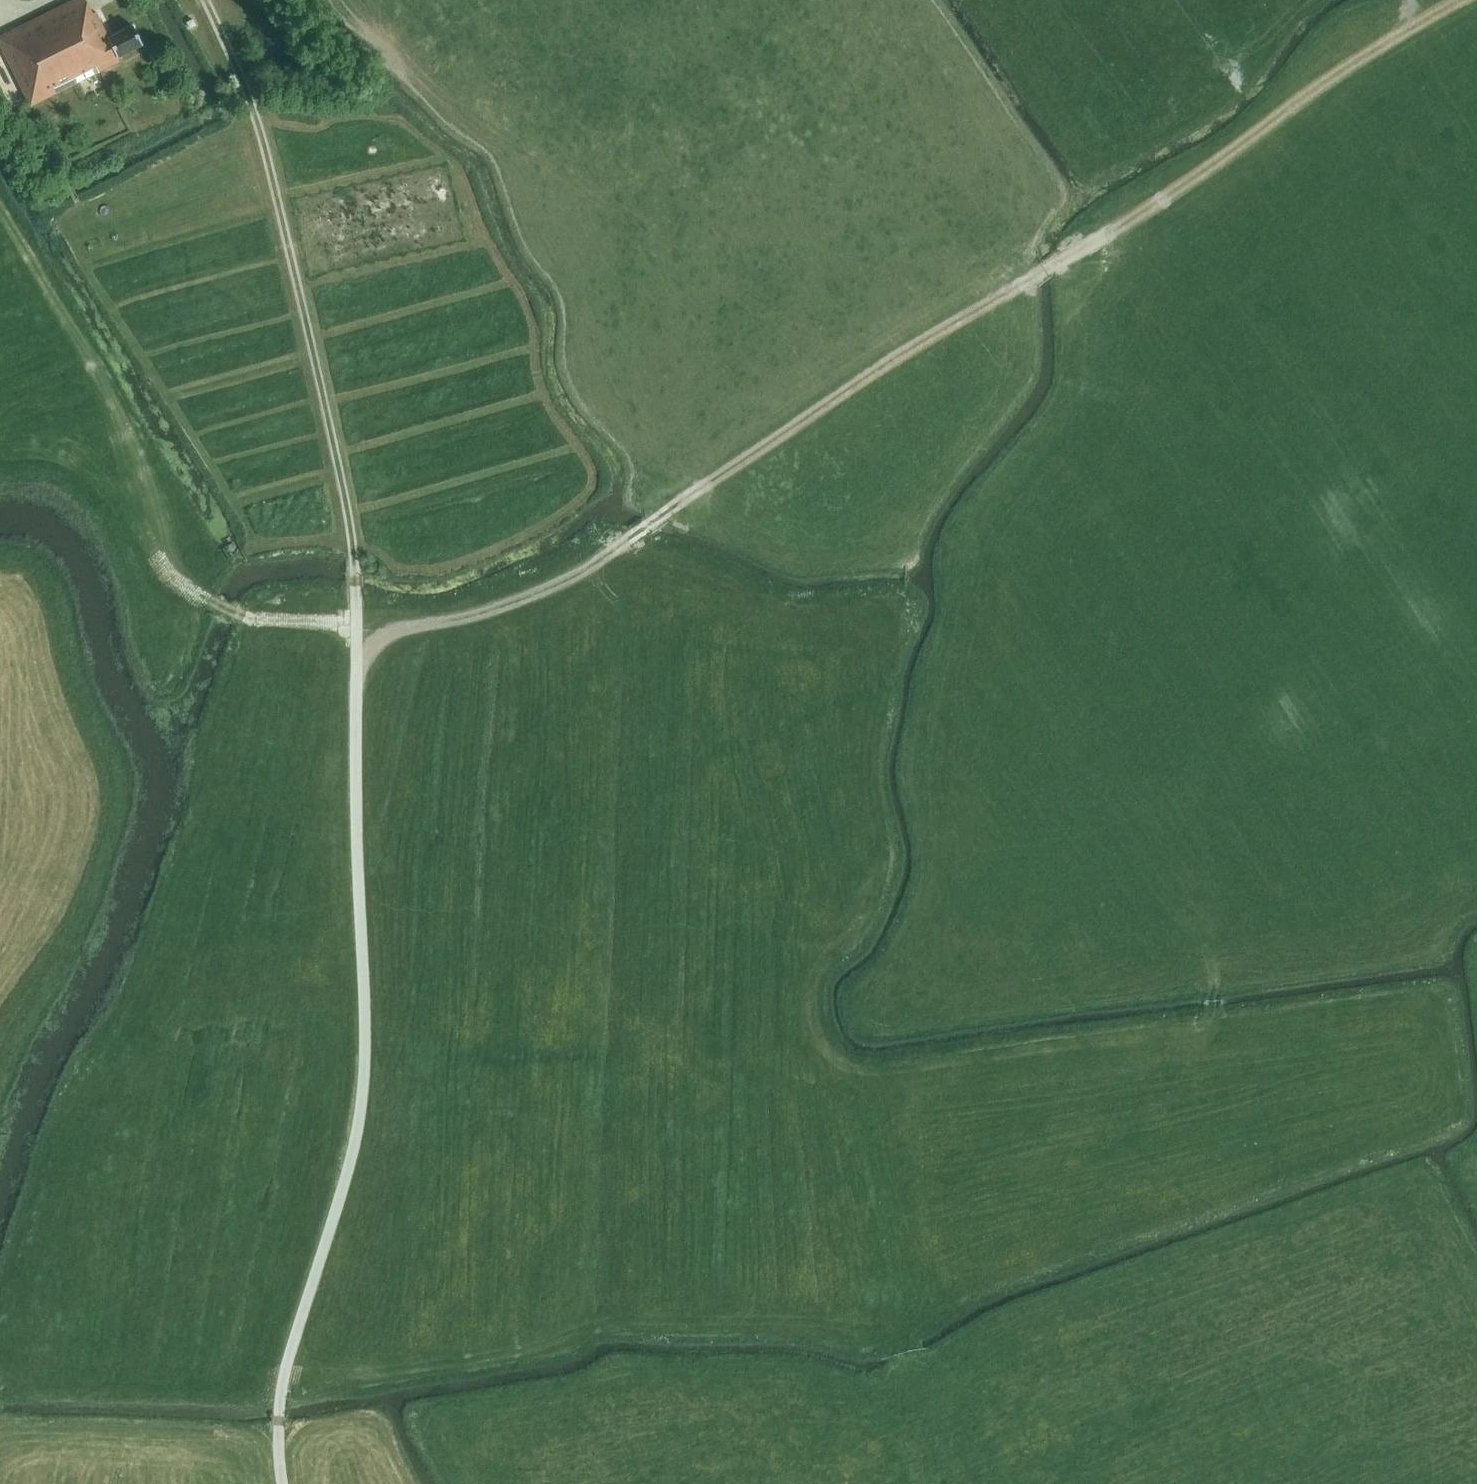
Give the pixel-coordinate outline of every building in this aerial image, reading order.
[(143,44),(133,24),(109,36),(96,11),(93,12),(87,0),(71,0),(0,35),(0,42),(25,93),(31,104),(120,60),(118,56),(143,44)]
